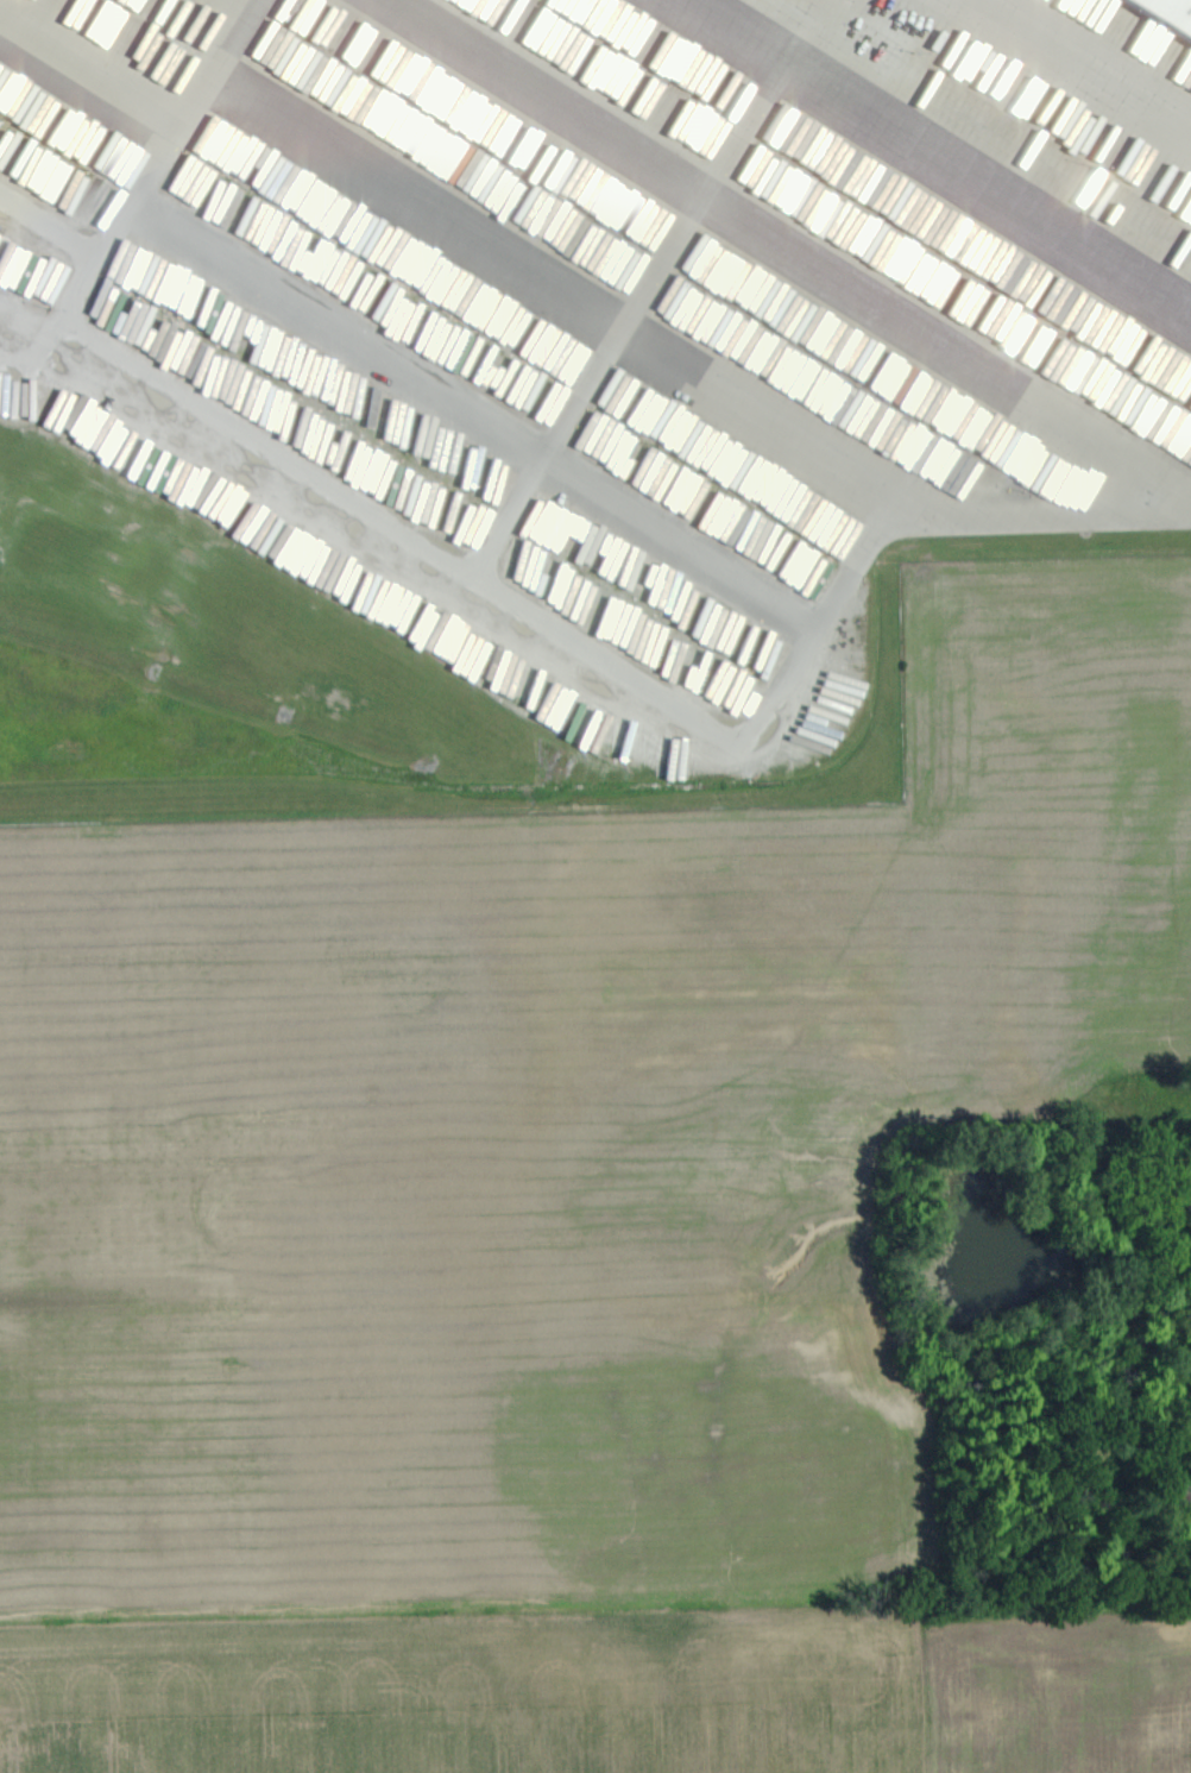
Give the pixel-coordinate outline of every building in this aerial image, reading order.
[(1190,19),(1160,0),(1190,0),(1190,19)]
